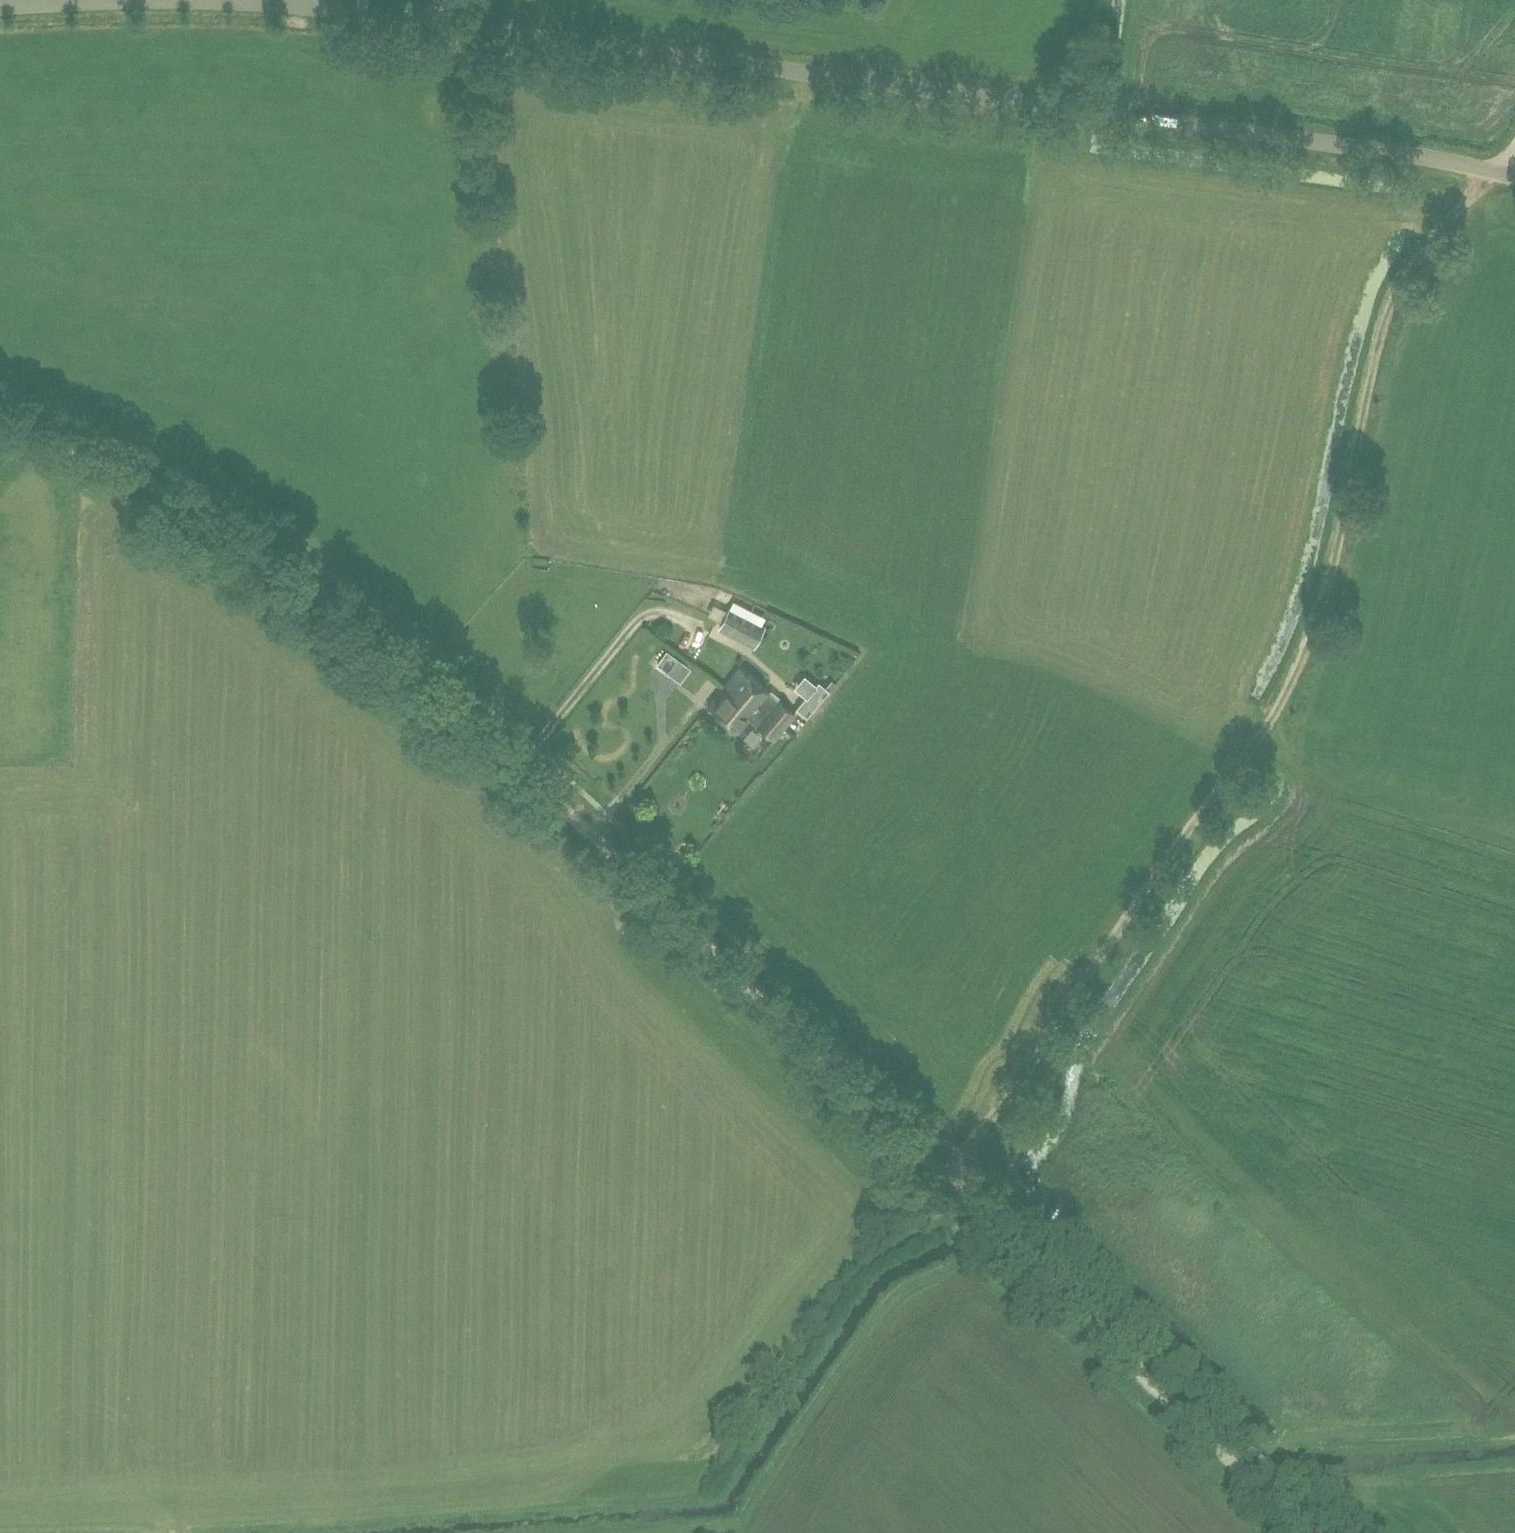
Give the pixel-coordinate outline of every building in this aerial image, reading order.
[(728,610),(719,628),(755,646),(764,628),(728,610)] [(672,675),(682,661),(667,650),(657,664),(672,675)] [(795,714),(776,698),(740,668),(724,687),(754,712),(760,705),(785,726),(795,714)] [(657,693),(674,699),(680,683),(663,677),(657,693)] [(807,717),(829,690),(830,691),(836,684),(831,680),(826,687),(819,681),(796,708),(807,717)] [(754,712),(724,687),(708,706),(738,732),(751,717),(757,721),(756,723),(774,738),(785,726),(760,705),(754,712)]
